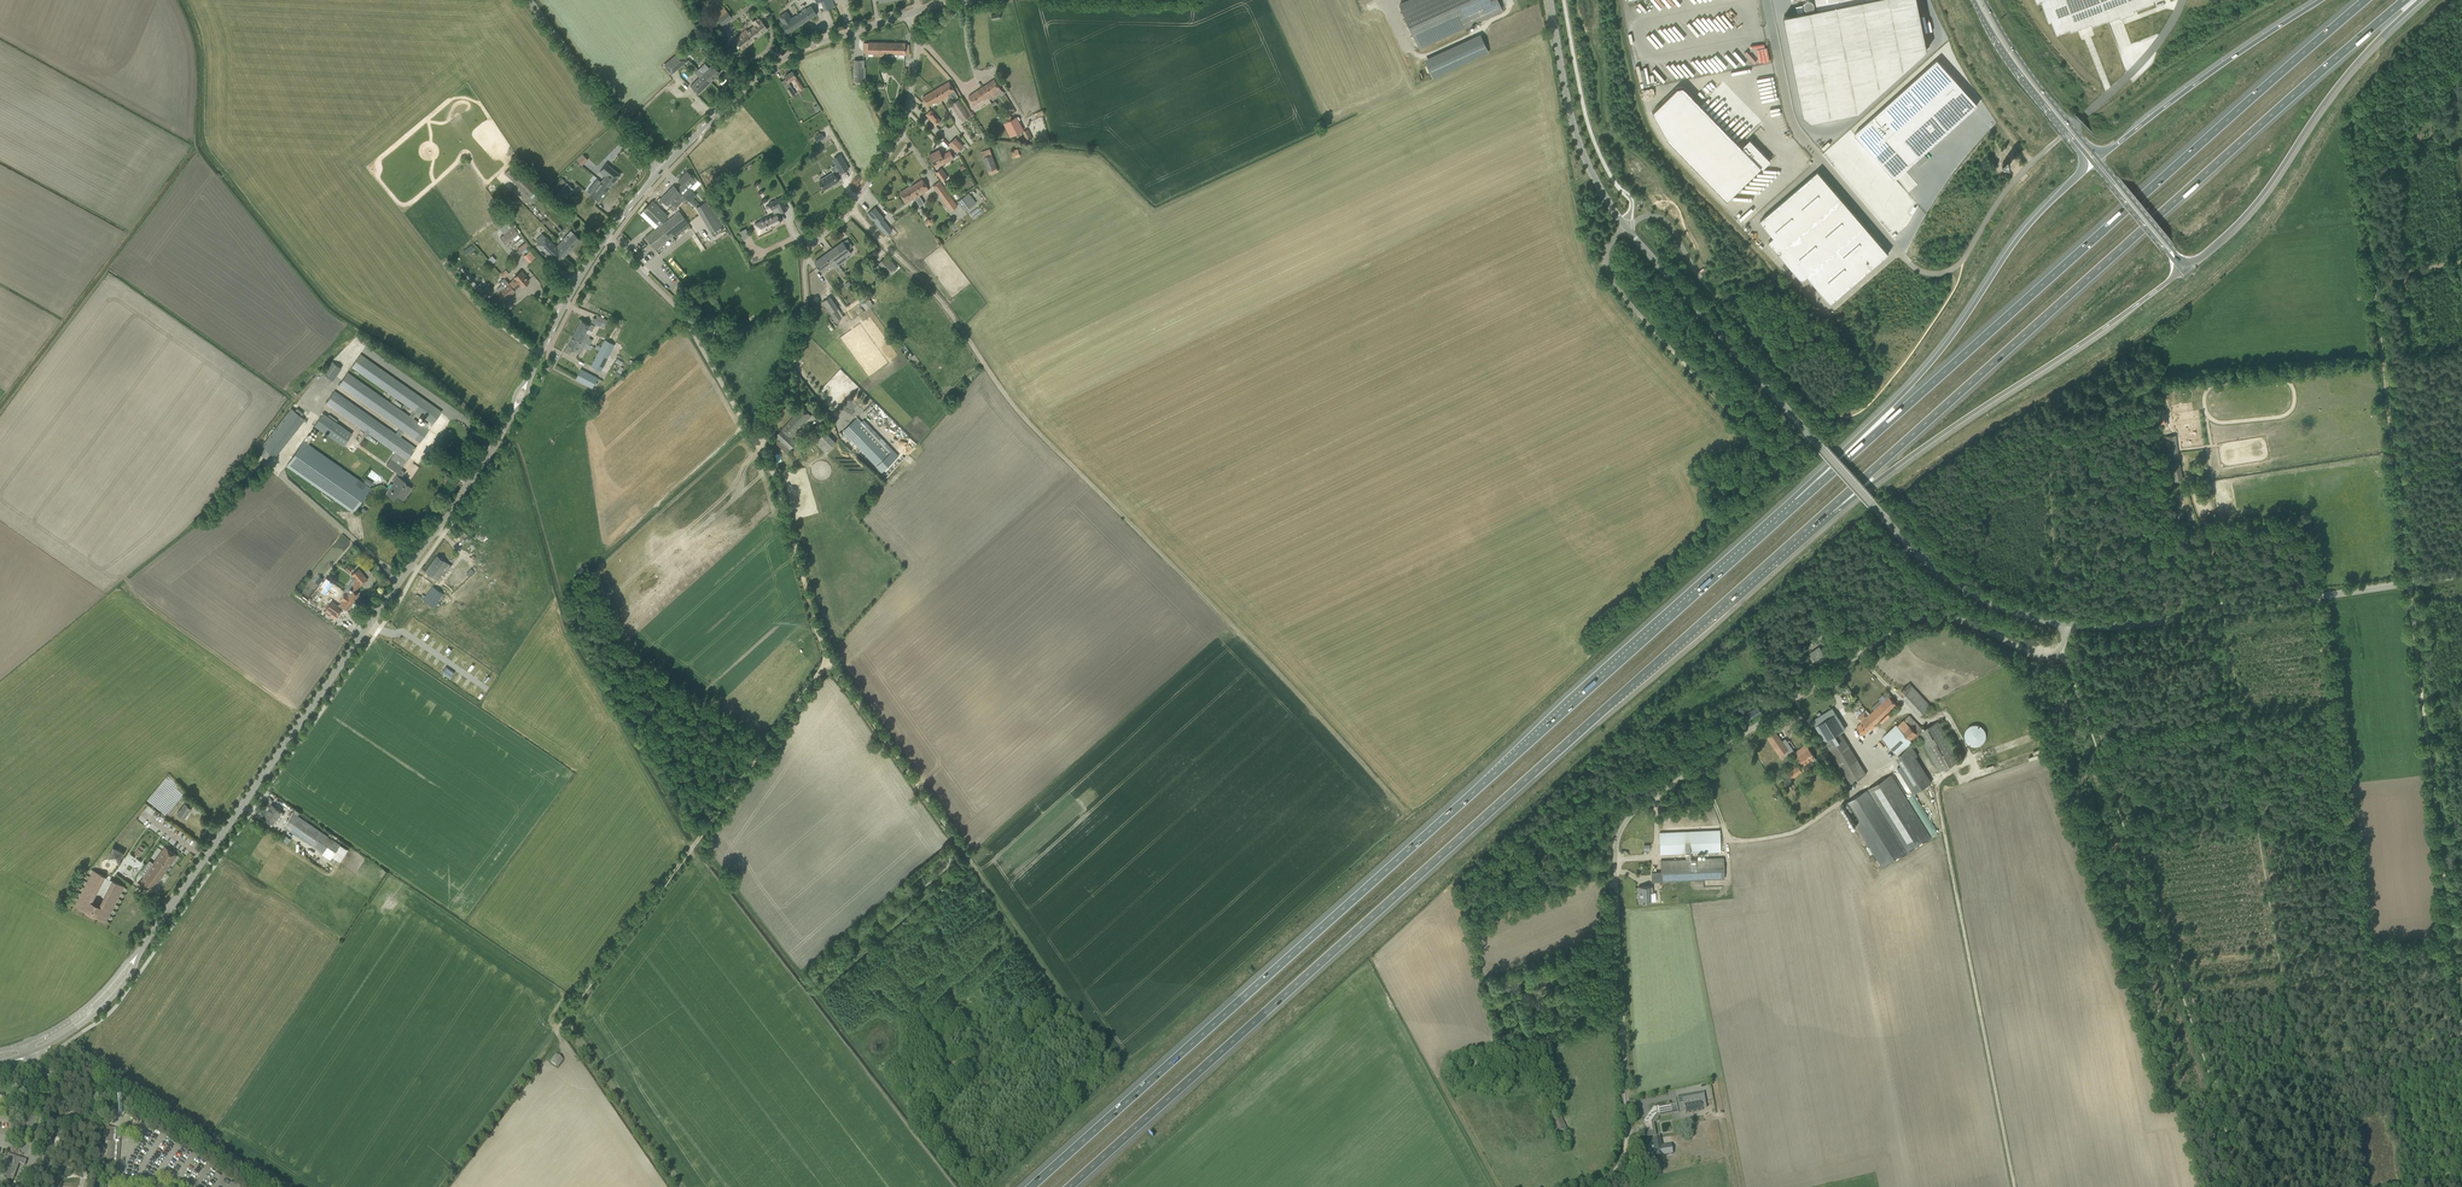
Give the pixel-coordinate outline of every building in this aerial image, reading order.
[(1502,10),(1497,0),(1419,0),(1401,8),(1419,48),(1502,10)] [(1784,15),(1804,115),(1812,120),(1858,111),(1927,49),(1918,0),(1815,0),(1817,9),(1804,12),(1803,4),(1796,6),(1797,13),(1784,15)] [(2049,19),(2052,18),(2057,32),(2070,27),(2071,29),(2091,21),(2092,24),(2119,13),(2120,16),(2134,10),(2134,8),(2154,0),(2042,0),(2049,19)] [(784,13),(779,16),(784,23),(783,24),(785,27),(788,32),(816,15),(813,10),(811,6),(806,9),(806,8),(801,10),(802,11),(790,19),(785,12),(784,13)] [(714,15),(722,25),(732,17),(724,7),(714,15)] [(755,25),(747,32),(746,30),(735,39),(742,49),(767,29),(758,17),(752,22),(755,25)] [(1482,35),(1424,57),(1432,76),(1489,54),(1482,35)] [(873,56),(879,57),(879,42),(868,42),(868,43),(864,42),(864,53),(868,53),(868,54),(873,54),(873,56)] [(879,42),(879,57),(890,57),(890,54),(905,54),(905,43),(879,42)] [(701,51),(710,59),(714,55),(705,46),(701,51)] [(663,65),(671,75),(687,61),(679,51),(663,65)] [(865,67),(865,60),(855,60),(855,81),(866,81),(866,67),(865,67)] [(1936,60),(1853,134),(1886,170),(1896,161),(1904,170),(1977,105),(1936,60)] [(698,69),(710,82),(720,72),(712,65),(709,68),(704,63),(698,69)] [(710,82),(698,69),(694,72),(699,77),(690,86),(698,94),(710,82)] [(793,79),(800,90),(804,88),(797,77),(793,71),(784,76),(788,82),(793,79)] [(994,79),(981,88),(988,97),(989,100),(1002,91),(994,79)] [(949,81),(935,90),(940,99),(943,97),(944,99),(948,97),(950,98),(951,97),(957,94),(949,81)] [(1675,88),(1652,111),(1667,139),(1726,199),(1760,166),(1762,167),(1770,159),(1749,138),(1741,146),(1682,86),(1675,88)] [(787,89),(792,96),(796,94),(791,87),(787,89)] [(988,97),(981,88),(968,96),(972,101),(974,106),(983,100),(988,97)] [(940,99),(935,90),(922,97),(928,106),(940,99)] [(951,104),(962,121),(971,115),(960,98),(951,104)] [(926,114),(929,117),(935,125),(941,121),(931,110),(926,114)] [(1023,131),(1016,117),(1004,123),(1011,137),(1023,131)] [(1022,131),(1027,141),(1033,138),(1028,129),(1022,131)] [(1018,149),(1011,151),(1013,157),(1013,158),(1020,155),(1018,149)] [(939,150),(929,155),(932,160),(935,166),(949,158),(950,160),(954,158),(953,156),(950,151),(942,155),(939,150)] [(997,167),(992,153),(982,157),(988,171),(997,167)] [(577,160),(582,165),(588,160),(583,154),(577,160)] [(834,172),(819,180),(825,189),(839,181),(836,176),(841,173),(849,169),(844,160),(836,164),(839,169),(834,173),(834,172)] [(605,176),(601,181),(609,188),(620,174),(606,163),(599,172),(605,176)] [(505,173),(516,185),(525,175),(513,164),(505,173)] [(935,173),(941,181),(948,177),(942,169),(935,173)] [(1818,170),(1760,220),(1774,236),(1768,241),(1788,264),(1793,259),(1831,303),(1888,253),(1818,170)] [(678,180),(682,184),(685,187),(690,182),(693,185),(698,180),(693,175),(692,176),(687,171),(678,180)] [(525,175),(516,185),(528,196),(537,187),(525,175)] [(911,185),(908,187),(915,198),(920,206),(925,203),(920,195),(928,190),(925,184),(922,179),(911,186),(911,185)] [(609,188),(601,181),(590,194),(599,201),(609,188)] [(958,206),(941,182),(940,181),(932,186),(949,210),(950,211),(958,206)] [(558,195),(563,200),(574,189),(568,184),(558,195)] [(663,201),(673,211),(680,203),(675,197),(680,192),(673,186),(660,199),(663,201)] [(688,187),(685,191),(693,198),(696,195),(688,187)] [(908,187),(899,192),(903,197),(906,203),(915,198),(908,187)] [(693,198),(685,191),(682,194),(689,202),(693,198)] [(965,212),(976,203),(968,193),(957,201),(965,212)] [(781,222),(777,213),(781,211),(779,206),(784,204),(785,204),(781,197),(772,201),(773,201),(774,203),(773,204),(774,205),(775,205),(776,207),(772,209),(774,213),(760,220),(761,221),(754,224),(759,234),(772,228),(771,227),(781,222)] [(643,210),(647,215),(659,226),(668,216),(652,201),(643,210)] [(696,207),(710,232),(721,225),(707,201),(696,207)] [(1745,224),(1756,214),(1748,205),(1737,216),(1745,224)] [(875,207),(867,213),(886,235),(890,232),(891,231),(881,220),(884,218),(875,207)] [(645,237),(655,250),(660,246),(688,224),(682,215),(679,211),(650,234),(645,237)] [(566,214),(563,217),(568,224),(571,221),(566,214)] [(500,237),(506,244),(519,233),(513,227),(500,237)] [(739,231),(743,239),(749,236),(746,228),(739,231)] [(539,243),(538,244),(558,263),(580,239),(573,233),(571,231),(564,239),(556,247),(545,236),(539,243)] [(843,241),(829,251),(839,265),(848,258),(847,256),(852,253),(849,249),(853,247),(847,239),(843,241)] [(471,246),(462,253),(464,255),(473,247),(481,257),(483,255),(473,244),(471,246)] [(518,249),(519,250),(514,253),(516,257),(529,246),(528,244),(526,245),(525,244),(518,249)] [(523,256),(529,263),(536,257),(530,250),(523,256)] [(839,265),(829,251),(815,262),(822,272),(827,268),(832,264),(835,268),(839,265)] [(879,263),(890,273),(896,266),(886,256),(879,263)] [(515,278),(509,283),(514,289),(520,284),(522,286),(529,281),(525,277),(526,276),(522,272),(522,271),(514,277),(515,278)] [(509,283),(505,278),(504,278),(499,282),(504,288),(498,293),(504,300),(508,297),(515,290),(514,289),(509,283)] [(479,292),(484,298),(492,291),(486,285),(479,292)] [(841,318),(836,310),(838,308),(830,296),(822,301),(836,321),(841,318)] [(874,305),(868,297),(864,300),(870,308),(874,305)] [(870,308),(864,300),(861,303),(866,310),(870,308)] [(591,322),(596,325),(603,328),(607,320),(597,314),(595,318),(593,317),(591,322)] [(567,347),(572,349),(580,354),(586,343),(590,345),(593,340),(588,337),(595,325),(590,323),(589,325),(581,320),(567,347)] [(595,347),(599,349),(591,366),(600,371),(614,344),(605,339),(601,347),(596,344),(595,347)] [(352,366),(413,410),(409,416),(348,372),(339,384),(400,428),(404,431),(415,438),(420,442),(429,430),(433,424),(442,411),(437,408),(361,354),(352,366)] [(323,374),(333,381),(341,368),(332,361),(323,374)] [(575,379),(592,388),(597,377),(581,369),(575,379)] [(335,390),(326,403),(366,431),(363,434),(366,436),(368,433),(395,452),(386,464),(393,469),(398,473),(416,448),(411,444),(400,437),(404,431),(400,428),(396,434),(335,390)] [(772,439),(787,453),(797,442),(792,438),(799,430),(798,429),(811,416),(802,407),(772,439)] [(260,452),(262,453),(261,454),(267,459),(271,454),(275,458),(305,419),(301,416),(304,414),(297,408),(295,411),(291,408),(261,446),(263,447),(260,452)] [(314,425),(344,446),(352,433),(323,413),(314,425)] [(898,455),(864,420),(860,423),(856,419),(843,431),(846,434),(844,435),(848,440),(850,439),(882,472),(898,455)] [(803,430),(807,433),(813,427),(809,423),(803,430)] [(815,442),(825,452),(836,442),(826,432),(815,442)] [(286,466),(353,513),(371,488),(308,444),(312,437),(308,435),(304,441),(286,466)] [(2166,436),(2168,453),(2177,452),(2175,435),(2166,436)] [(2171,463),(2173,480),(2182,479),(2180,462),(2171,463)] [(405,482),(406,481),(396,475),(392,480),(394,481),(385,493),(394,499),(396,495),(403,500),(412,487),(405,482)] [(2184,509),(2189,509),(2187,495),(2177,496),(2178,511),(2184,511),(2184,509)] [(425,571),(430,575),(437,580),(444,571),(446,573),(451,566),(437,555),(425,571)] [(344,569),(349,572),(353,568),(348,564),(344,569)] [(350,589),(348,593),(347,593),(350,595),(348,599),(352,602),(358,593),(355,591),(360,584),(361,585),(367,580),(366,580),(367,579),(358,569),(351,575),(355,579),(349,584),(348,585),(348,586),(348,587),(349,589),(350,589)] [(322,581),(324,579),(317,574),(313,580),(319,585),(320,585),(322,582),(322,581)] [(322,592),(330,580),(326,578),(320,586),(320,585),(319,585),(316,589),(322,592)] [(423,599),(428,603),(434,607),(443,594),(433,586),(423,599)] [(347,593),(348,593),(346,591),(340,600),(342,601),(340,604),(347,609),(352,602),(348,599),(350,595),(347,593)] [(325,611),(330,615),(332,612),(338,616),(342,610),(337,606),(338,605),(331,601),(325,611)] [(1813,658),(1814,659),(1816,662),(1825,655),(1819,647),(1810,653),(1813,658)] [(1902,696),(1906,701),(1920,715),(1930,705),(1910,683),(1901,691),(1905,694),(1902,696)] [(1874,710),(1869,715),(1867,717),(1874,725),(1896,704),(1889,696),(1882,702),(1880,700),(1872,708),(1874,710)] [(1758,706),(1744,715),(1748,721),(1762,711),(1758,706)] [(1825,741),(1840,732),(1845,728),(1836,713),(1832,708),(1812,720),(1816,726),(1815,726),(1825,741)] [(1867,717),(1869,715),(1865,711),(1857,718),(1861,722),(1857,727),(1863,734),(1874,725),(1867,717)] [(1781,722),(1785,729),(1796,721),(1792,714),(1781,722)] [(1909,715),(1897,725),(1913,742),(1913,743),(1920,737),(1939,772),(1960,760),(1938,721),(1923,729),(1909,715)] [(1896,724),(1882,737),(1899,755),(1903,751),(1909,761),(1897,767),(1913,793),(1931,782),(1916,756),(1918,755),(1911,743),(1913,742),(1897,725),(1896,724)] [(1964,735),(1965,738),(1966,741),(1968,743),(1971,745),(1974,746),(1977,746),(1980,745),(1983,743),(1984,741),(1986,738),(1986,735),(1985,732),(1984,729),(1982,727),(1979,725),(1976,724),(1973,724),(1970,725),(1968,727),(1966,730),(1965,732),(1964,735)] [(1763,731),(1782,759),(1790,753),(1787,749),(1788,749),(1774,728),(1773,729),(1771,725),(1763,731)] [(1825,741),(1842,768),(1857,759),(1840,732),(1825,741)] [(1798,765),(1787,772),(1792,779),(1802,772),(1802,770),(1805,768),(1806,769),(1809,766),(1817,760),(1809,749),(1806,744),(1795,752),(1799,757),(1805,765),(1800,768),(1798,765)] [(1857,759),(1842,768),(1851,783),(1866,774),(1857,759)] [(1931,838),(1892,775),(1844,804),(1883,867),(1931,838)] [(182,797),(184,799),(188,803),(191,800),(185,794),(182,797)] [(177,813),(179,815),(183,818),(191,808),(185,803),(177,813)] [(263,817),(273,823),(276,818),(279,820),(284,813),(271,805),(263,817)] [(298,816),(299,813),(294,809),(283,826),(320,851),(331,858),(340,845),(329,837),(298,816)] [(1652,873),(1652,881),(1662,881),(1668,881),(1724,878),(1723,858),(1691,859),(1691,853),(1720,851),(1719,830),(1660,833),(1660,854),(1685,853),(1686,859),(1661,860),(1661,872),(1652,873)] [(139,857),(143,851),(145,848),(141,845),(139,848),(138,848),(134,853),(139,857)] [(151,891),(177,855),(165,846),(139,883),(151,891)] [(333,858),(341,863),(349,851),(341,846),(333,858)] [(118,861),(122,853),(114,848),(109,857),(118,861)] [(86,910),(104,876),(93,870),(75,904),(86,910)] [(106,921),(124,886),(113,881),(96,912),(93,910),(93,909),(91,909),(90,912),(106,921)] [(1639,902),(1651,902),(1650,893),(1653,893),(1652,886),(1638,887),(1638,893),(1639,893),(1640,902),(1639,902)] [(1560,967),(1559,964),(1558,961),(1546,966),(1548,971),(1554,969),(1553,966),(1556,965),(1557,968),(1560,967)] [(561,1058),(555,1054),(550,1062),(555,1066),(561,1058)] [(1702,1110),(1701,1101),(1684,1104),(1686,1113),(1702,1110)] [(1672,1112),(1670,1104),(1655,1107),(1655,1108),(1654,1108),(1653,1108),(1644,1121),(1645,1121),(1645,1123),(1644,1123),(1646,1133),(1653,1131),(1651,1122),(1656,1114),(1672,1112)] [(1552,1122),(1557,1133),(1567,1129),(1562,1118),(1552,1122)] [(102,1166),(113,1167),(115,1142),(113,1142),(114,1128),(106,1127),(105,1142),(108,1142),(107,1156),(102,1156),(102,1166)] [(6,1180),(13,1182),(19,1164),(25,1166),(27,1160),(20,1158),(8,1154),(7,1157),(4,1156),(2,1162),(7,1164),(3,1175),(7,1177),(6,1180)]
